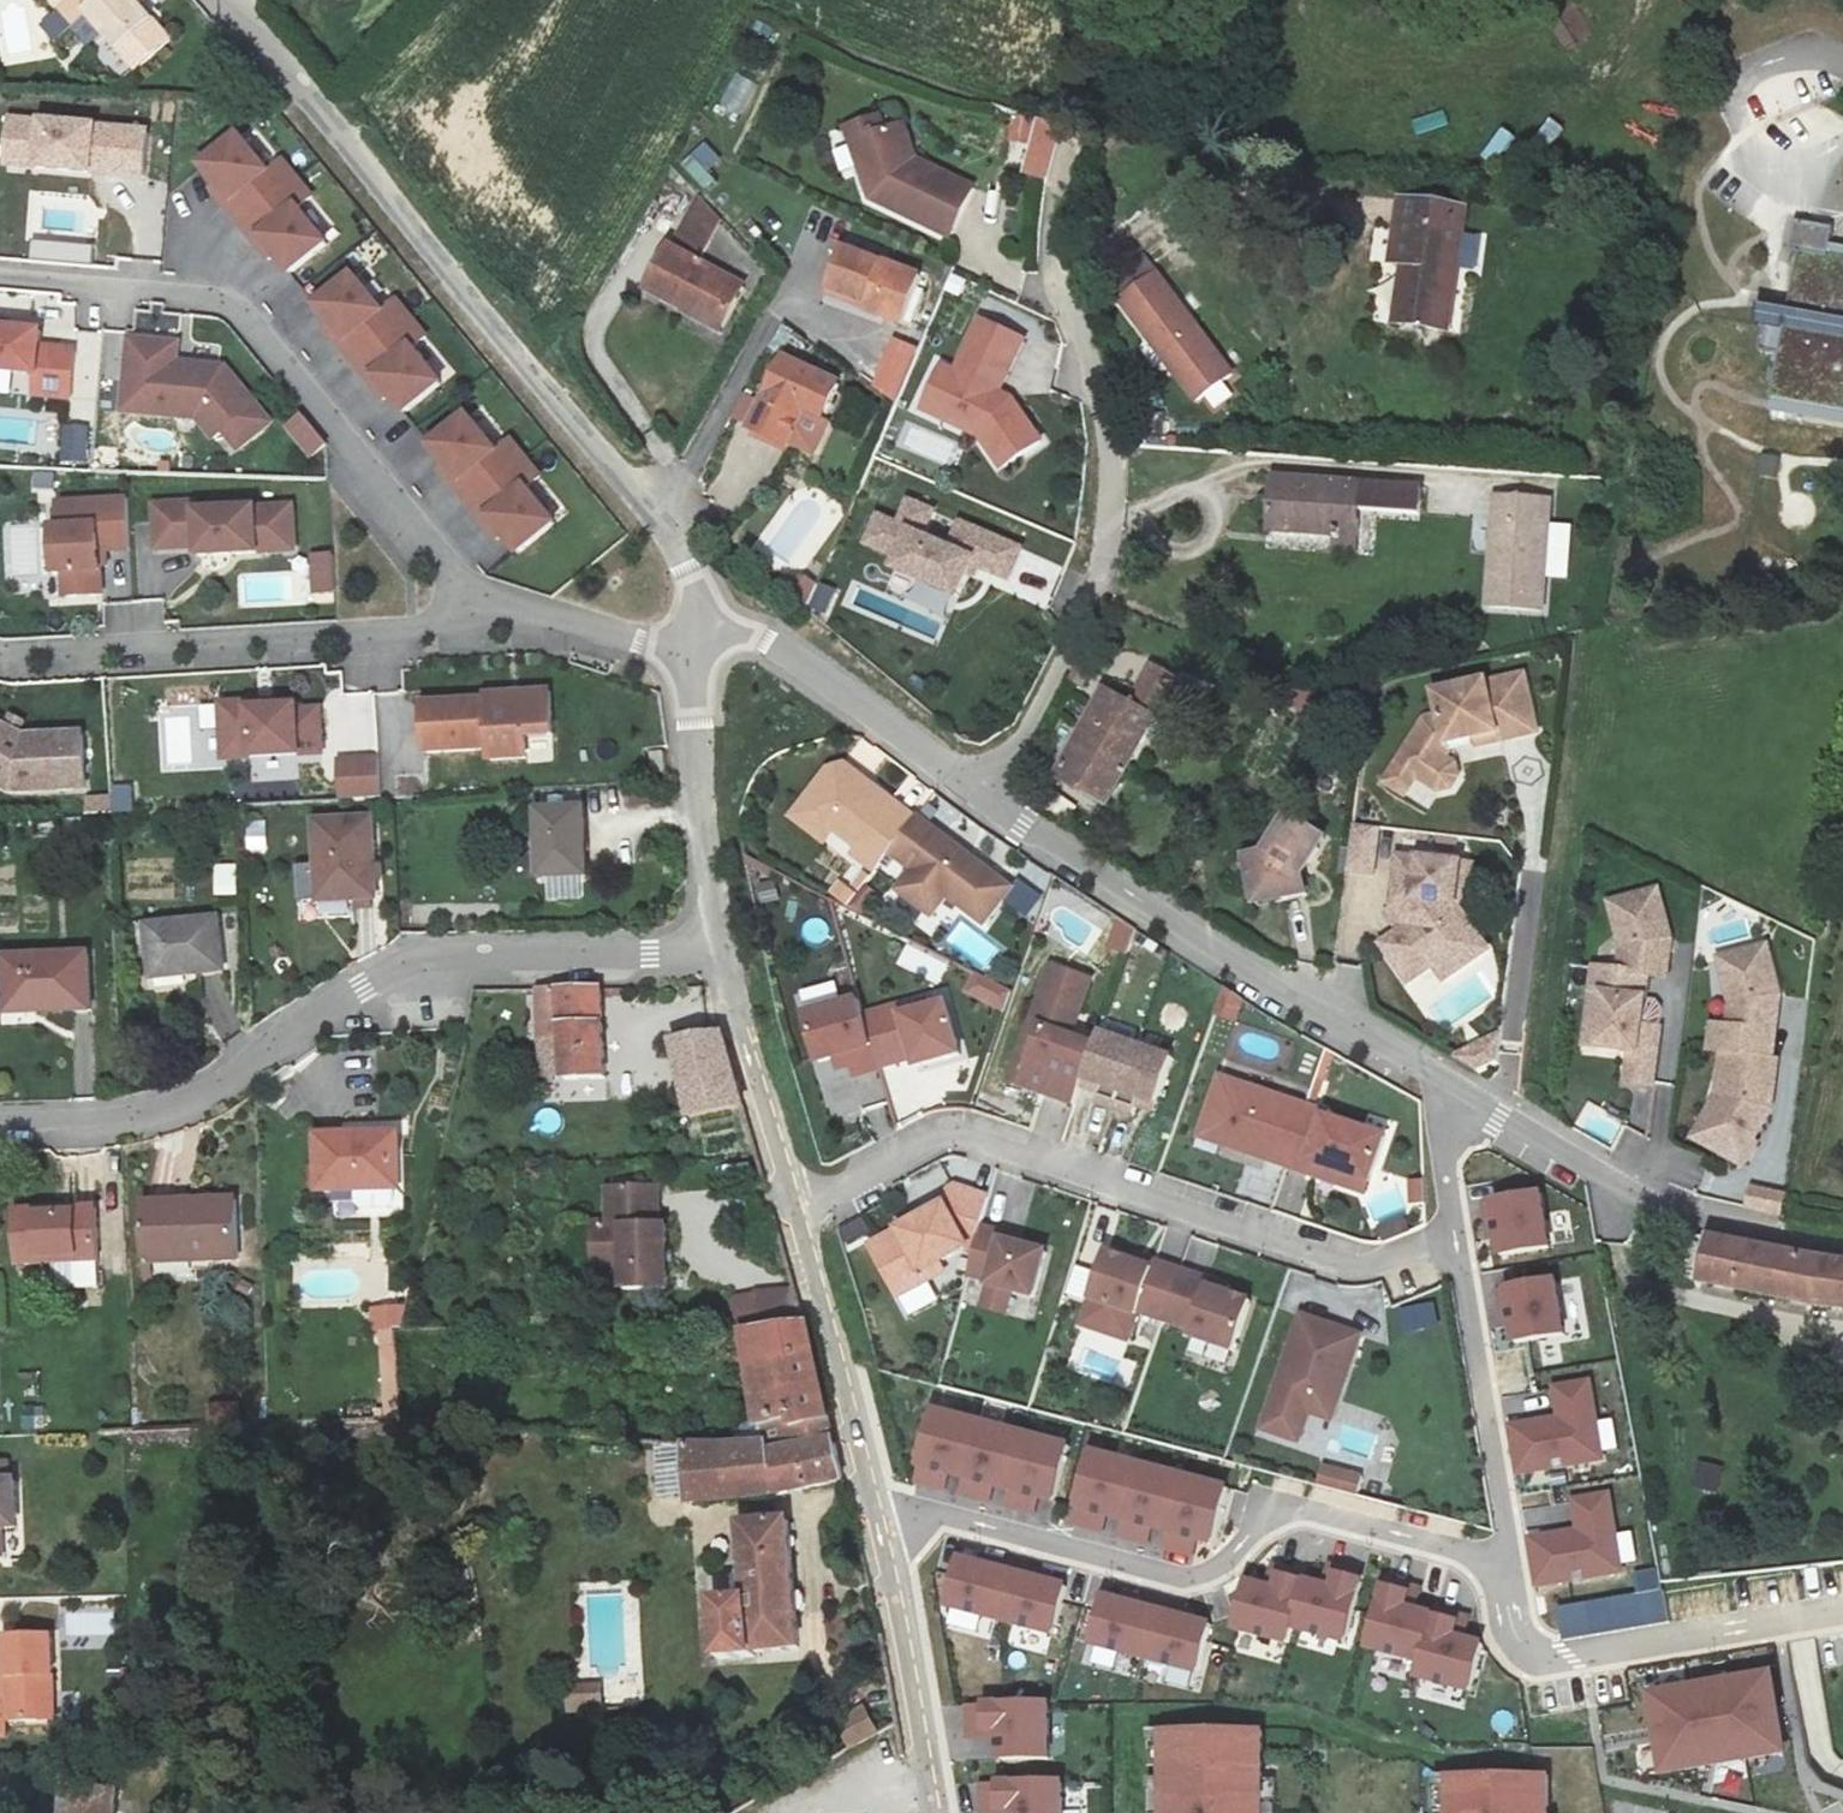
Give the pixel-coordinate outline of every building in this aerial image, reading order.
[(148,0),(95,0),(102,10),(87,23),(119,63),(155,32),(143,15),(153,6),(148,0)] [(719,108),(744,120),(761,87),(736,75),(719,108)] [(877,111),(843,125),(867,195),(950,236),(974,184),(916,157),(902,118),(882,125),(877,111)] [(1011,113),(1006,136),(1028,144),(1023,171),(1043,178),(1056,126),(1011,113)] [(155,183),(157,129),(8,123),(6,178),(155,183)] [(241,232),(302,178),(286,159),(272,170),(239,134),(197,174),(212,190),(207,194),(241,232)] [(318,199),(302,178),(241,232),(269,269),(274,265),(290,286),(331,251),(301,214),(318,199)] [(1462,203),(1395,195),(1387,261),(1400,263),(1393,322),(1448,328),(1462,203)] [(708,254),(728,217),(695,199),(675,236),(708,254)] [(1842,422),(1842,244),(1829,242),(1832,226),(1792,219),(1787,246),(1796,248),(1785,306),(1758,301),(1754,321),(1765,323),(1760,348),(1781,352),(1771,409),(1842,422)] [(645,285),(688,306),(686,308),(722,326),(745,279),(667,241),(645,285)] [(922,273),(841,244),(825,287),(866,302),(864,308),(904,322),(922,273)] [(1141,249),(1104,277),(1194,396),(1231,368),(1141,249)] [(353,374),(417,321),(398,297),(383,309),(355,275),(310,312),(328,333),(323,336),(353,374)] [(1028,344),(980,319),(956,372),(943,367),(918,416),(978,443),(1002,477),(1047,445),(1015,400),(1004,395),(1028,344)] [(432,339),(417,321),(353,374),(380,412),(389,405),(406,425),(448,392),(415,354),(432,339)] [(72,355),(37,352),(39,336),(9,333),(0,333),(0,375),(34,378),(32,399),(68,403),(72,355)] [(875,384),(894,400),(917,349),(894,339),(875,384)] [(186,375),(173,374),(175,348),(127,344),(123,386),(147,388),(145,410),(169,412),(168,421),(195,424),(210,443),(220,436),(235,454),(267,428),(222,372),(186,369),(186,375)] [(812,455),(828,422),(817,417),(835,380),(780,354),(746,424),(812,455)] [(16,400),(18,383),(0,380),(0,397),(16,400)] [(168,421),(169,412),(145,410),(147,388),(123,386),(120,417),(168,421)] [(61,454),(61,411),(0,411),(0,454),(61,454)] [(308,416),(289,429),(313,464),(333,450),(308,416)] [(469,516),(534,464),(513,437),(495,451),(467,417),(422,453),(469,516)] [(64,429),(64,468),(93,468),(93,429),(64,429)] [(547,480),(534,464),(469,516),(496,553),(503,548),(515,563),(556,531),(528,495),(547,480)] [(1416,507),(1417,482),(1271,472),(1267,528),(1331,532),(1330,549),(1355,551),(1358,504),(1416,507)] [(1550,495),(1496,491),(1488,602),(1541,606),(1550,495)] [(895,519),(874,510),(860,540),(893,556),(888,572),(958,602),(966,579),(971,582),(978,569),(1008,583),(1025,545),(957,518),(946,543),(925,535),(936,507),(904,494),(895,519)] [(98,599),(97,570),(96,555),(102,555),(126,554),(123,503),(53,507),(54,531),(48,532),(50,578),(59,578),(61,601),(98,599)] [(194,516),(193,507),(151,510),(153,554),(194,552),(195,561),(259,557),(277,537),(277,531),(257,513),(194,516)] [(259,557),(290,555),(288,511),(257,513),(277,531),(277,537),(259,557)] [(340,597),(338,556),(313,557),(315,599),(340,597)] [(790,580),(786,604),(835,614),(840,590),(790,580)] [(1128,701),(1105,685),(1054,770),(1100,802),(1175,679),(1150,663),(1128,701)] [(1474,756),(1500,749),(1538,740),(1521,668),(1483,677),(1483,675),(1432,687),(1438,711),(1423,714),(1396,760),(1385,777),(1406,790),(1417,772),(1438,785),(1450,782),(1456,771),(1453,760),(1450,761),(1448,750),(1471,744),(1474,756)] [(485,704),(421,706),(423,755),(487,752),(488,763),(528,762),(526,735),(553,735),(550,692),(485,695),(485,704)] [(245,703),(217,705),(220,769),(302,765),(301,756),(325,756),(321,709),(301,711),(301,708),(246,711),(245,703)] [(82,733),(28,737),(0,723),(0,796),(14,803),(87,799),(82,733)] [(378,754),(337,756),(340,800),(381,797),(378,754)] [(648,782),(660,780),(658,758),(645,760),(648,782)] [(893,852),(917,820),(845,762),(826,767),(787,818),(824,847),(834,834),(854,847),(846,856),(874,877),(893,852)] [(89,819),(141,817),(140,794),(88,797),(89,819)] [(940,837),(917,820),(893,852),(917,870),(902,890),(936,915),(951,895),(988,923),(1015,887),(981,862),(978,866),(964,855),(967,851),(943,833),(940,837)] [(1296,820),(1280,824),(1270,839),(1276,843),(1272,849),(1246,855),(1251,879),(1255,878),(1281,895),(1282,899),(1305,893),(1298,865),(1302,859),(1308,863),(1318,848),(1314,832),(1296,820)] [(270,822),(249,822),(249,852),(270,852),(270,822)] [(589,829),(544,828),(545,896),(590,895),(589,829)] [(1370,836),(1346,833),(1338,877),(1362,881),(1370,836)] [(370,837),(317,838),(317,917),(373,915),(370,837)] [(1453,874),(1391,866),(1385,913),(1399,936),(1374,952),(1394,984),(1420,967),(1433,988),(1476,960),(1448,915),(1453,874)] [(221,898),(241,898),(240,867),(220,867),(221,898)] [(1464,875),(1453,874),(1448,915),(1459,916),(1464,875)] [(1255,878),(1251,879),(1257,904),(1282,899),(1281,895),(1255,878)] [(1649,901),(1603,911),(1614,961),(1612,978),(1637,983),(1656,987),(1660,951),(1649,901)] [(1119,922),(1109,950),(1132,959),(1143,931),(1119,922)] [(223,931),(154,934),(155,984),(186,981),(186,990),(226,987),(223,931)] [(1767,944),(1720,954),(1733,1003),(1727,1022),(1712,1019),(1708,1044),(1727,1047),(1764,1052),(1767,1031),(1772,1030),(1777,994),(1767,944)] [(92,967),(8,969),(9,1022),(41,1021),(43,1029),(94,1028),(92,967)] [(1634,1007),(1637,983),(1612,978),(1585,974),(1574,1050),(1584,1054),(1592,1001),(1634,1007)] [(966,998),(1008,1016),(1018,993),(976,975),(966,998)] [(1048,1031),(1064,983),(1051,979),(1035,1027),(1048,1031)] [(1071,1049),(1090,992),(1064,983),(1048,1031),(1035,1027),(1019,1073),(1029,1077),(1021,1099),(1075,1117),(1084,1091),(1096,1058),(1071,1049)] [(1238,1026),(1251,1002),(1229,991),(1217,1015),(1238,1026)] [(609,1092),(602,1000),(544,997),(547,1043),(565,1041),(568,1093),(609,1092)] [(1634,1007),(1592,1001),(1584,1054),(1618,1059),(1614,1089),(1638,1093),(1647,1038),(1630,1034),(1634,1007)] [(864,1028),(860,1014),(807,1029),(820,1075),(850,1067),(856,1089),(881,1082),(914,1072),(916,1081),(961,1068),(946,1016),(903,1029),(900,1018),(864,1028)] [(1158,1117),(1173,1072),(1100,1046),(1096,1058),(1084,1091),(1102,1098),(1096,1115),(1134,1128),(1140,1111),(1158,1117)] [(1764,1052),(1727,1047),(1718,1096),(1705,1111),(1703,1110),(1689,1131),(1738,1159),(1751,1138),(1747,1136),(1766,1105),(1774,1054),(1764,1052)] [(676,1058),(697,1138),(747,1131),(724,1052),(676,1058)] [(1021,1099),(1029,1077),(1019,1073),(1011,1095),(1021,1099)] [(1370,1194),(1385,1150),(1326,1130),(1327,1125),(1220,1089),(1204,1138),(1246,1152),(1242,1164),(1307,1186),(1311,1174),(1370,1194)] [(396,1136),(315,1138),(316,1194),(396,1193),(396,1136)] [(1242,1164),(1246,1152),(1204,1138),(1200,1150),(1242,1164)] [(1366,1206),(1370,1194),(1311,1174),(1307,1186),(1366,1206)] [(1410,1179),(1409,1201),(1420,1201),(1420,1179),(1410,1179)] [(1779,1219),(1785,1192),(1749,1183),(1742,1210),(1779,1219)] [(1499,1254),(1548,1246),(1539,1189),(1490,1196),(1499,1254)] [(150,1256),(199,1256),(234,1256),(232,1206),(149,1206),(150,1256)] [(667,1207),(616,1206),(615,1244),(629,1245),(627,1308),(671,1310),(675,1247),(665,1246),(667,1207)] [(102,1207),(22,1209),(21,1264),(102,1263),(102,1207)] [(838,1227),(846,1246),(870,1236),(862,1217),(838,1227)] [(899,1310),(929,1293),(924,1285),(968,1260),(945,1219),(871,1260),(899,1310)] [(1724,1242),(1702,1237),(1698,1282),(1805,1305),(1842,1310),(1842,1264),(1724,1242)] [(1035,1310),(1047,1265),(1020,1257),(1002,1253),(1004,1246),(981,1240),(969,1289),(990,1294),(989,1298),(1013,1304),(1035,1310)] [(1020,1257),(1022,1250),(1004,1246),(1002,1253),(1020,1257)] [(198,1273),(199,1256),(150,1256),(150,1273),(198,1273)] [(1152,1280),(1134,1274),(1107,1265),(1091,1312),(1111,1319),(1138,1328),(1139,1325),(1193,1343),(1191,1349),(1235,1363),(1251,1313),(1228,1305),(1209,1299),(1211,1292),(1155,1273),(1152,1280)] [(1152,1280),(1155,1273),(1136,1267),(1134,1274),(1152,1280)] [(1513,1342),(1563,1334),(1553,1277),(1504,1285),(1513,1342)] [(796,1309),(795,1287),(733,1290),(735,1313),(796,1309)] [(1228,1305),(1230,1298),(1211,1292),(1209,1299),(1228,1305)] [(1007,1328),(1013,1304),(989,1298),(983,1322),(1007,1328)] [(371,1328),(404,1326),(402,1302),(369,1305),(371,1328)] [(1399,1309),(1403,1328),(1435,1322),(1432,1303),(1399,1309)] [(765,1340),(803,1341),(795,1313),(762,1312),(765,1340)] [(1330,1421),(1359,1335),(1300,1315),(1265,1418),(1287,1425),(1306,1416),(1307,1413),(1330,1421)] [(1131,1348),(1138,1328),(1111,1319),(1104,1339),(1131,1348)] [(376,1331),(382,1422),(400,1421),(393,1329),(376,1331)] [(740,1371),(751,1371),(748,1345),(738,1345),(740,1371)] [(748,1345),(751,1371),(759,1434),(792,1432),(793,1437),(832,1434),(808,1347),(748,1345)] [(1507,1423),(1515,1471),(1550,1465),(1548,1456),(1562,1453),(1564,1463),(1601,1457),(1588,1378),(1550,1384),(1555,1415),(1507,1423)] [(239,1421),(239,1401),(206,1402),(206,1422),(239,1421)] [(1062,1441),(929,1406),(911,1478),(941,1486),(945,1471),(959,1474),(955,1490),(987,1498),(991,1483),(1006,1486),(1002,1502),(1032,1510),(1036,1494),(1048,1497),(1062,1441)] [(1297,1443),(1306,1416),(1287,1425),(1265,1418),(1261,1430),(1297,1443)] [(761,1448),(762,1466),(765,1474),(803,1470),(809,1502),(846,1495),(839,1466),(832,1434),(793,1437),(792,1432),(759,1434),(761,1448)] [(1220,1481),(1086,1447),(1068,1519),(1098,1526),(1102,1511),(1117,1515),(1113,1530),(1145,1538),(1149,1523),(1163,1527),(1159,1542),(1189,1550),(1193,1535),(1205,1538),(1220,1481)] [(762,1466),(761,1448),(723,1451),(726,1470),(762,1466)] [(765,1474),(762,1466),(726,1470),(689,1466),(661,1462),(662,1513),(690,1511),(691,1516),(739,1514),(809,1502),(803,1470),(765,1474)] [(1700,1462),(1693,1486),(1715,1492),(1722,1468),(1700,1462)] [(3,1562),(3,1532),(18,1531),(15,1482),(10,1482),(10,1463),(0,1463),(0,1562),(3,1562)] [(1321,1465),(1316,1483),(1356,1493),(1360,1474),(1321,1465)] [(1527,1536),(1535,1584),(1570,1578),(1568,1569),(1582,1567),(1584,1576),(1621,1570),(1608,1491),(1570,1497),(1575,1529),(1527,1536)] [(785,1537),(731,1541),(741,1615),(707,1622),(717,1681),(750,1675),(751,1669),(793,1661),(785,1537)] [(955,1556),(942,1603),(1053,1633),(1065,1586),(955,1556)] [(1243,1577),(1230,1625),(1281,1638),(1285,1623),(1341,1637),(1357,1576),(1328,1568),(1324,1583),(1274,1570),(1270,1584),(1243,1577)] [(1416,1657),(1412,1674),(1466,1687),(1477,1639),(1449,1633),(1453,1615),(1402,1603),(1405,1589),(1377,1582),(1362,1644),(1416,1657)] [(1558,1607),(1564,1640),(1668,1622),(1662,1590),(1558,1607)] [(1098,1593),(1085,1639),(1196,1669),(1208,1622),(1098,1593)] [(4,1645),(6,1712),(0,1712),(0,1744),(5,1744),(5,1730),(52,1729),(51,1646),(4,1645)] [(1658,1769),(1779,1748),(1766,1669),(1645,1689),(1658,1769)] [(569,1687),(570,1710),(601,1708),(600,1685),(569,1687)] [(995,1737),(995,1755),(1047,1755),(1046,1701),(967,1703),(967,1737),(995,1737)] [(866,1706),(832,1716),(841,1748),(875,1739),(866,1706)] [(1160,1731),(1160,1812),(1264,1812),(1264,1731),(1160,1731)] [(1447,1775),(1448,1812),(1549,1812),(1549,1774),(1447,1775)] [(1060,1779),(980,1780),(981,1812),(1061,1812),(1060,1779)] [(113,1808),(62,1803),(61,1812),(113,1812),(113,1808)]
